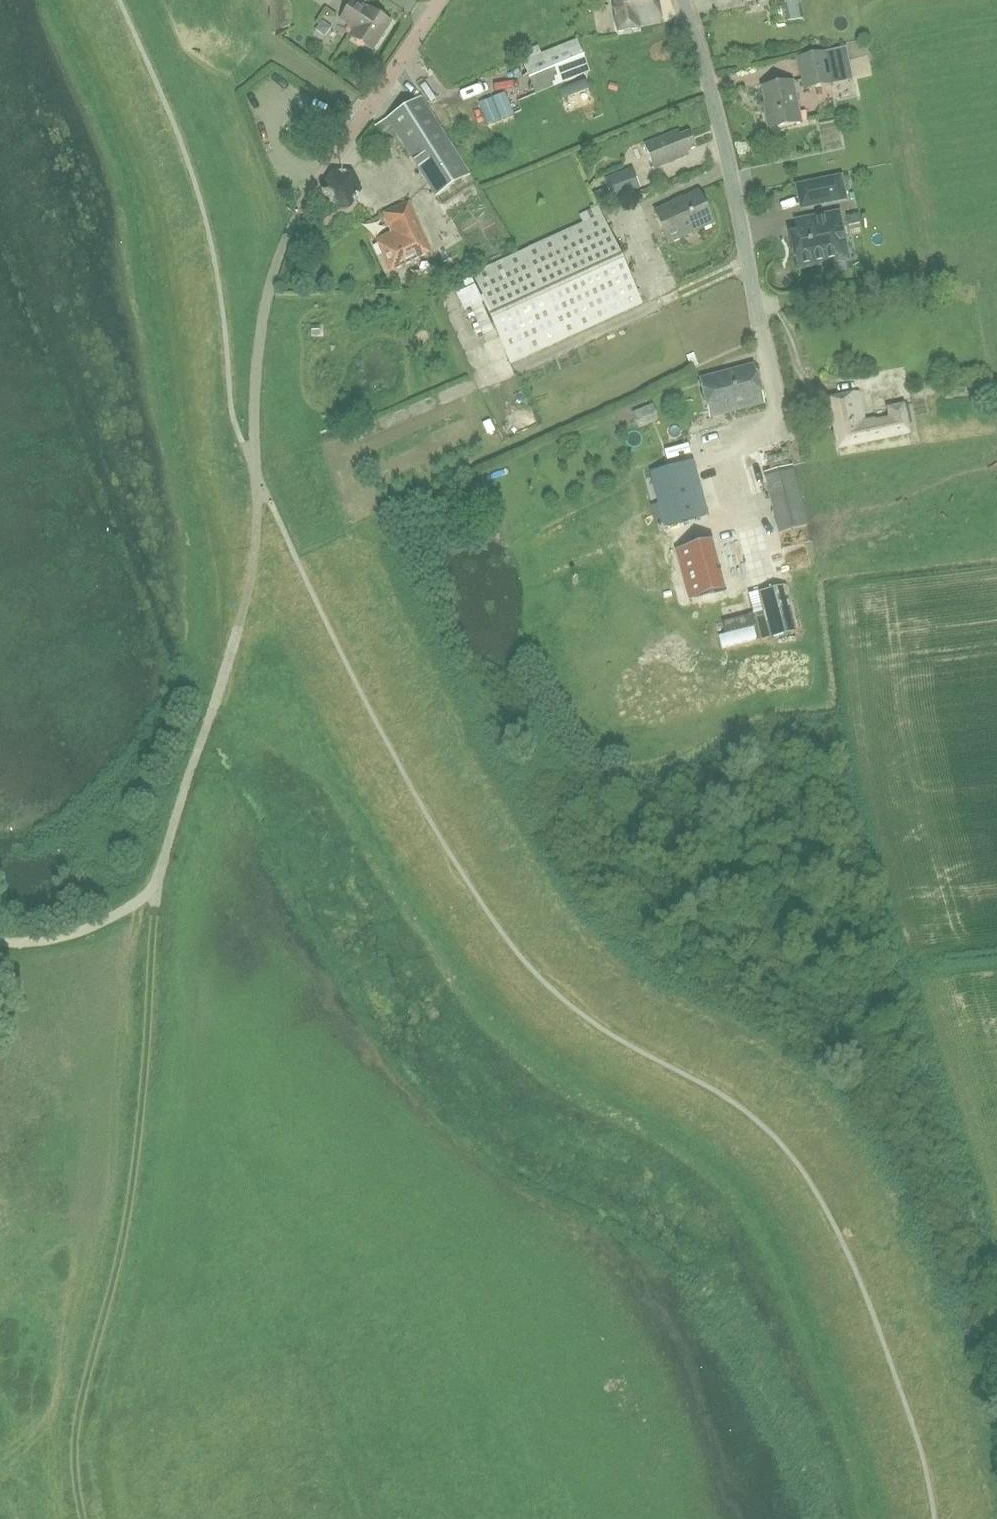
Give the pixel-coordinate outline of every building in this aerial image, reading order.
[(390,23),(367,8),(355,0),(352,0),(340,19),(353,28),(348,36),(372,52),(373,51),(372,50),(390,23)] [(658,0),(612,0),(617,31),(638,28),(637,24),(661,20),(658,0)] [(786,1),(790,20),(805,17),(802,0),(794,0),(786,1)] [(567,43),(521,62),(535,94),(580,76),(567,43)] [(838,48),(826,51),(796,57),(803,91),(832,84),(830,70),(842,68),(838,48)] [(768,130),(800,123),(792,82),(762,88),(767,112),(765,112),(768,130)] [(492,97),(501,118),(514,112),(505,91),(492,97)] [(379,133),(390,126),(435,197),(469,175),(420,97),(374,126),(379,133)] [(500,118),(491,97),(479,102),(488,123),(500,118)] [(678,130),(643,144),(653,169),(688,155),(686,150),(694,147),(688,131),(680,135),(678,130)] [(640,188),(632,167),(604,178),(612,199),(640,188)] [(361,190),(351,172),(331,171),(320,188),(330,205),(350,206),(361,190)] [(840,176),(806,184),(811,206),(845,198),(840,176)] [(449,199),(468,233),(489,221),(470,187),(449,199)] [(669,243),(712,223),(698,192),(655,212),(669,243)] [(430,252),(408,202),(382,214),(391,232),(374,240),(390,272),(430,252)] [(597,206),(578,214),(582,224),(470,275),(510,363),(641,304),(601,215),(602,215),(597,206)] [(838,212),(813,217),(815,230),(790,235),(797,268),(826,262),(825,259),(841,256),(838,238),(843,237),(838,212)] [(710,417),(762,403),(753,366),(700,380),(710,417)] [(501,397),(520,389),(511,368),(492,376),(501,397)] [(828,399),(839,449),(910,433),(903,404),(886,408),(888,418),(863,423),(857,392),(828,399)] [(651,403),(631,411),(637,426),(657,418),(651,403)] [(807,555),(776,437),(734,448),(766,566),(807,555)] [(701,515),(686,462),(658,469),(666,498),(656,501),(661,525),(701,515)] [(666,525),(669,534),(698,527),(695,517),(666,525)] [(720,588),(706,539),(677,547),(685,578),(690,577),(695,594),(720,588)]
